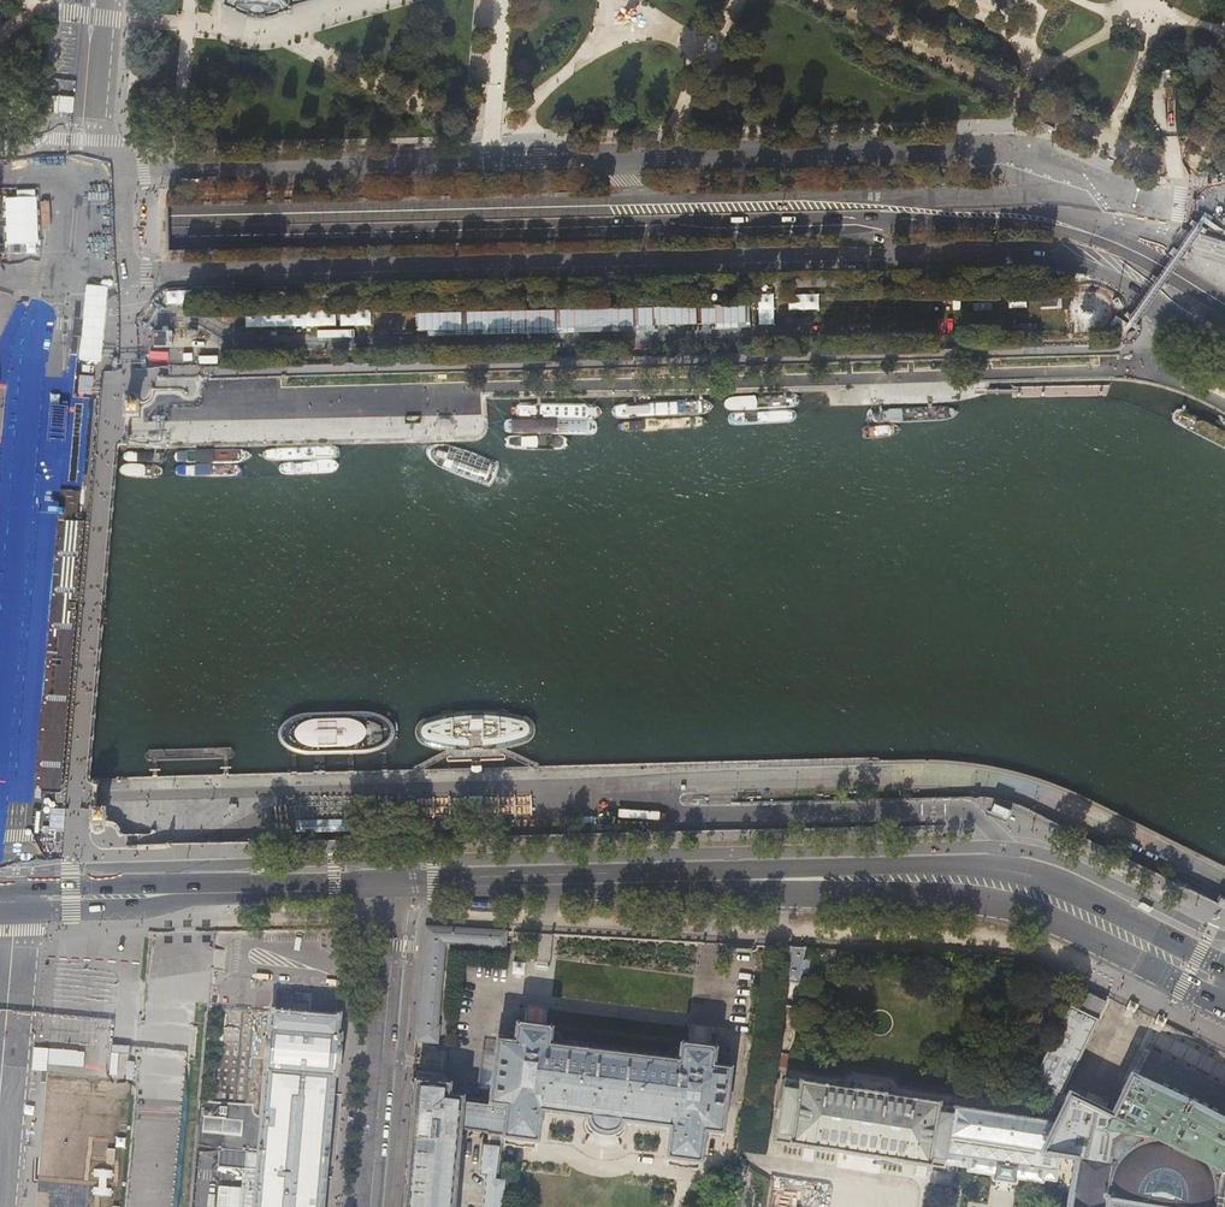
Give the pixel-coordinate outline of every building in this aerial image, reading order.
[(234,11),(245,16),(248,17),(255,18),(258,18),(266,17),(272,16),(278,14),(280,13),(284,11),(290,11),(290,6),(309,0),(223,0),(223,5),(228,6),(230,8),(234,11)] [(506,193),(507,194),(509,194),(510,194),(512,193),(513,192),(513,190),(513,189),(513,187),(512,186),(511,185),(510,185),(508,185),(506,185),(505,186),(504,187),(504,189),(504,191),(505,192),(506,193)] [(125,430),(138,431),(138,413),(130,413),(120,413),(120,430),(125,430)] [(278,728),(277,732),(277,736),(278,739),(280,742),(282,744),(285,747),(291,750),(294,752),(298,753),(305,754),(319,754),(351,754),(360,753),(368,752),(375,751),(380,749),(382,748),(385,746),(388,744),(391,741),(394,735),(395,730),(393,723),(388,718),(379,713),(369,710),(307,712),(299,713),(294,715),(290,717),(286,719),(282,722),(278,728)] [(416,729),(415,735),(416,738),(418,741),(420,744),(424,747),(429,747),(449,749),(453,749),(468,750),(485,750),(493,749),(499,748),(524,744),(528,743),(532,741),(534,737),(535,733),(535,727),(533,724),(529,720),(523,718),(509,718),(492,717),(477,716),(464,717),(431,721),(425,722),(420,724),(416,729)] [(89,826),(106,826),(106,809),(95,809),(89,809),(89,826)] [(415,1042),(437,1044),(439,1027),(437,1027),(444,944),(488,946),(488,948),(505,949),(506,931),(425,927),(415,1042)] [(804,947),(789,947),(782,998),(793,1000),(795,984),(798,984),(800,973),(808,974),(809,960),(803,959),(804,947)] [(511,973),(523,974),(523,962),(511,961),(511,973)] [(1051,1087),(1061,1093),(1097,1021),(1106,1003),(1086,993),(1080,990),(1072,1007),(1071,1006),(1070,1008),(1071,1008),(1068,1014),(1050,1049),(1035,1079),(1051,1087)] [(1137,1009),(1138,1005),(1130,1001),(1127,1007),(1126,1009),(1128,1010),(1125,1015),(1131,1017),(1133,1012),(1135,1013),(1137,1009)] [(334,1076),(337,1077),(337,1073),(338,1073),(340,1049),(341,1039),(340,1039),(340,1035),(337,1034),(339,1015),(336,1015),(336,1016),(274,1011),(274,1009),(271,1009),(271,1010),(269,1033),(267,1033),(264,1067),(266,1067),(262,1116),(259,1152),(256,1181),(255,1188),(254,1206),(322,1206),(324,1188),(327,1157),(328,1146),(332,1099),(333,1085),(334,1076)] [(1165,1023),(1167,1019),(1158,1015),(1157,1019),(1155,1023),(1156,1023),(1153,1028),(1159,1031),(1162,1026),(1163,1027),(1165,1023)] [(508,1106),(504,1139),(537,1143),(540,1112),(589,1118),(590,1123),(592,1127),(596,1131),(602,1134),(608,1134),(612,1132),(617,1129),(619,1128),(621,1122),(669,1128),(665,1159),(700,1163),(704,1132),(721,1134),(729,1071),(711,1069),(714,1052),(712,1051),(713,1049),(683,1046),(682,1047),(681,1047),(680,1049),(677,1048),(673,1050),(671,1052),(669,1055),(621,1049),(610,1048),(559,1042),(559,1039),(557,1036),(555,1033),(551,1031),(551,1030),(549,1030),(550,1028),(518,1024),(518,1026),(516,1025),(514,1042),(497,1040),(489,1103),(508,1106)] [(1112,1118),(1103,1114),(1093,1109),(1083,1104),(1073,1099),(1074,1098),(1065,1095),(1061,1093),(1051,1087),(1050,1091),(1035,1123),(956,1110),(951,1141),(947,1167),(967,1169),(966,1173),(994,1178),(993,1181),(1004,1183),(1016,1185),(1016,1181),(1043,1185),(1044,1180),(1055,1182),(1055,1181),(1058,1157),(1074,1159),(1069,1192),(1068,1194),(1066,1206),(1224,1206),(1224,1087),(1150,1051),(1144,1048),(1123,1091),(1124,1092),(1112,1118)] [(951,1141),(956,1110),(942,1108),(942,1107),(888,1099),(888,1097),(854,1092),(854,1093),(827,1089),(828,1088),(785,1082),(775,1143),(774,1143),(774,1146),(809,1151),(817,1153),(817,1151),(845,1156),(845,1157),(860,1159),(878,1162),(878,1161),(904,1165),(904,1167),(922,1170),(932,1171),(932,1170),(946,1172),(947,1167),(951,1141)] [(485,1134),(484,1136),(499,1138),(504,1139),(508,1106),(489,1103),(447,1099),(448,1087),(416,1084),(413,1116),(414,1116),(407,1192),(406,1192),(404,1206),(455,1206),(462,1132),(485,1134)] [(502,1157),(486,1155),(481,1206),(496,1206),(502,1157)] [(751,1184),(743,1183),(745,1171),(734,1169),(728,1206),(748,1206),(751,1184)] [(255,1188),(242,1187),(240,1206),(254,1206),(255,1188)]
